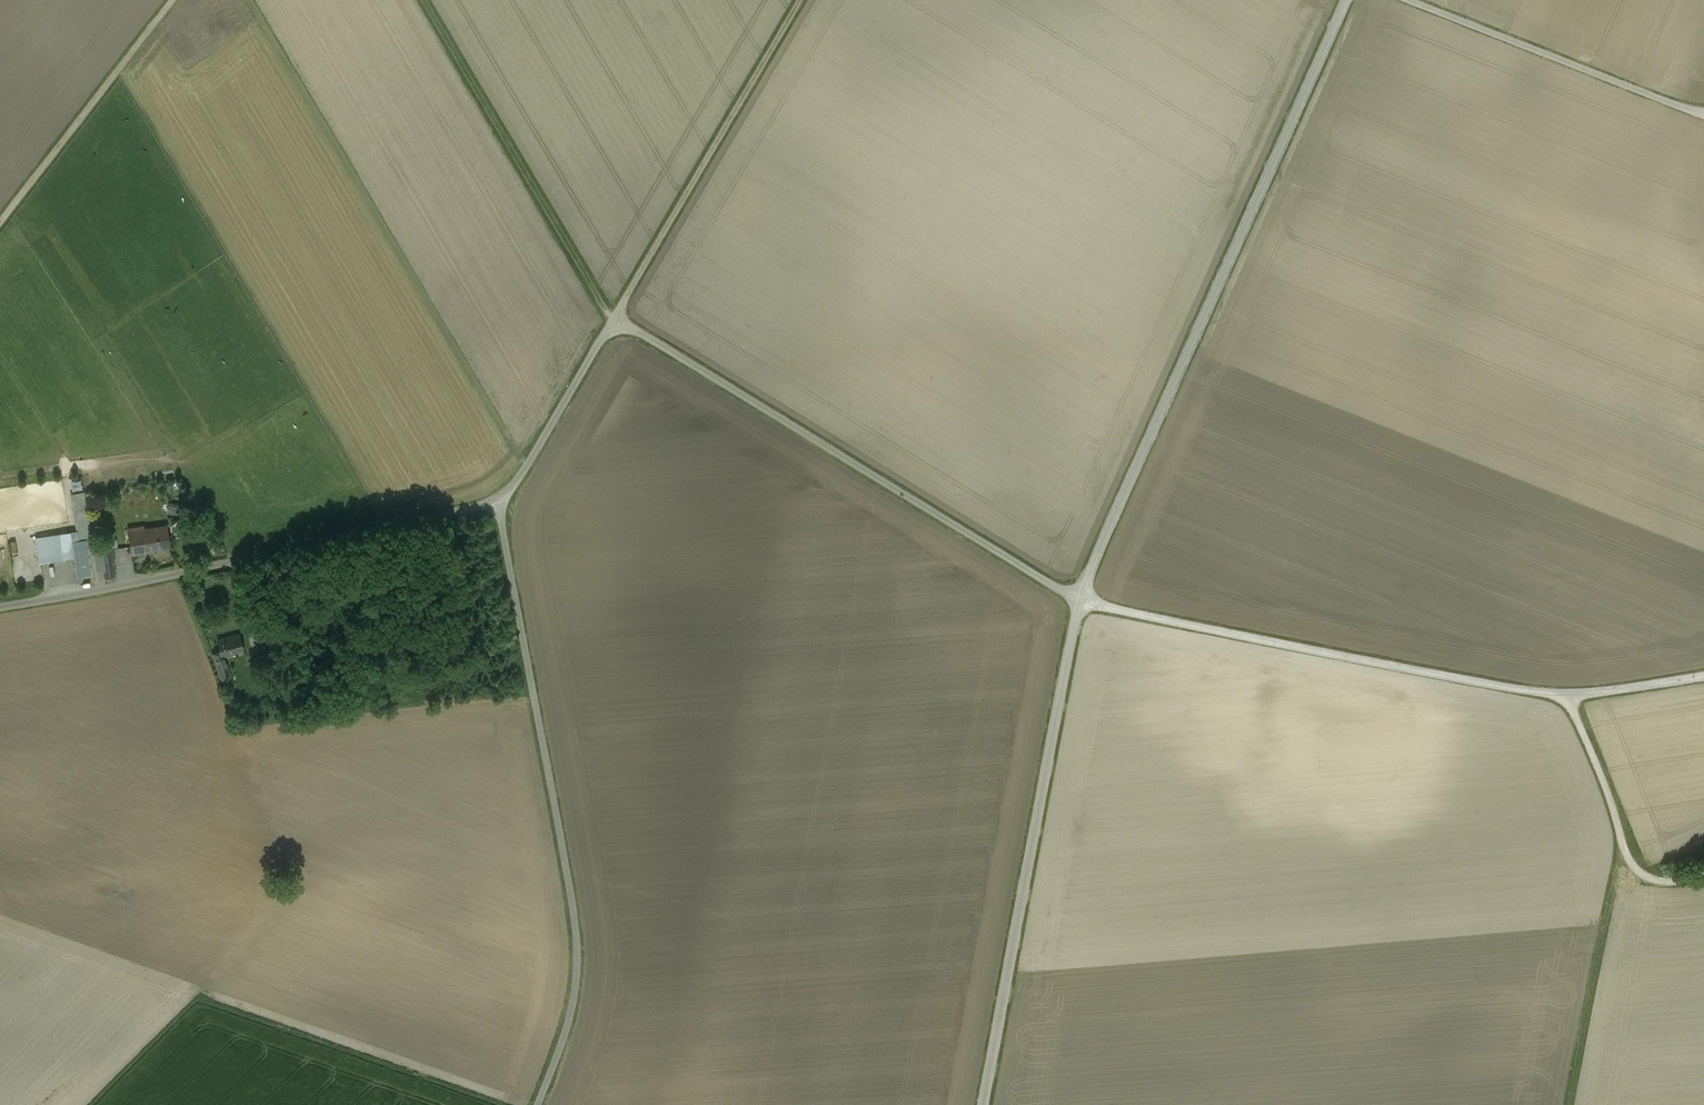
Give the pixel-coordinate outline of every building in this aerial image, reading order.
[(78,531),(70,532),(72,541),(91,538),(92,538),(89,520),(89,519),(84,491),(71,493),(78,531)] [(144,527),(128,529),(132,554),(143,552),(143,550),(169,546),(166,525),(144,529),(144,527)] [(70,532),(36,538),(40,563),(65,559),(74,557),(77,577),(91,575),(90,572),(96,571),(91,538),(72,541),(70,532)] [(112,548),(100,550),(104,577),(116,576),(112,548)] [(221,651),(213,654),(218,668),(227,665),(223,655),(243,649),(239,634),(218,640),(221,651)]
